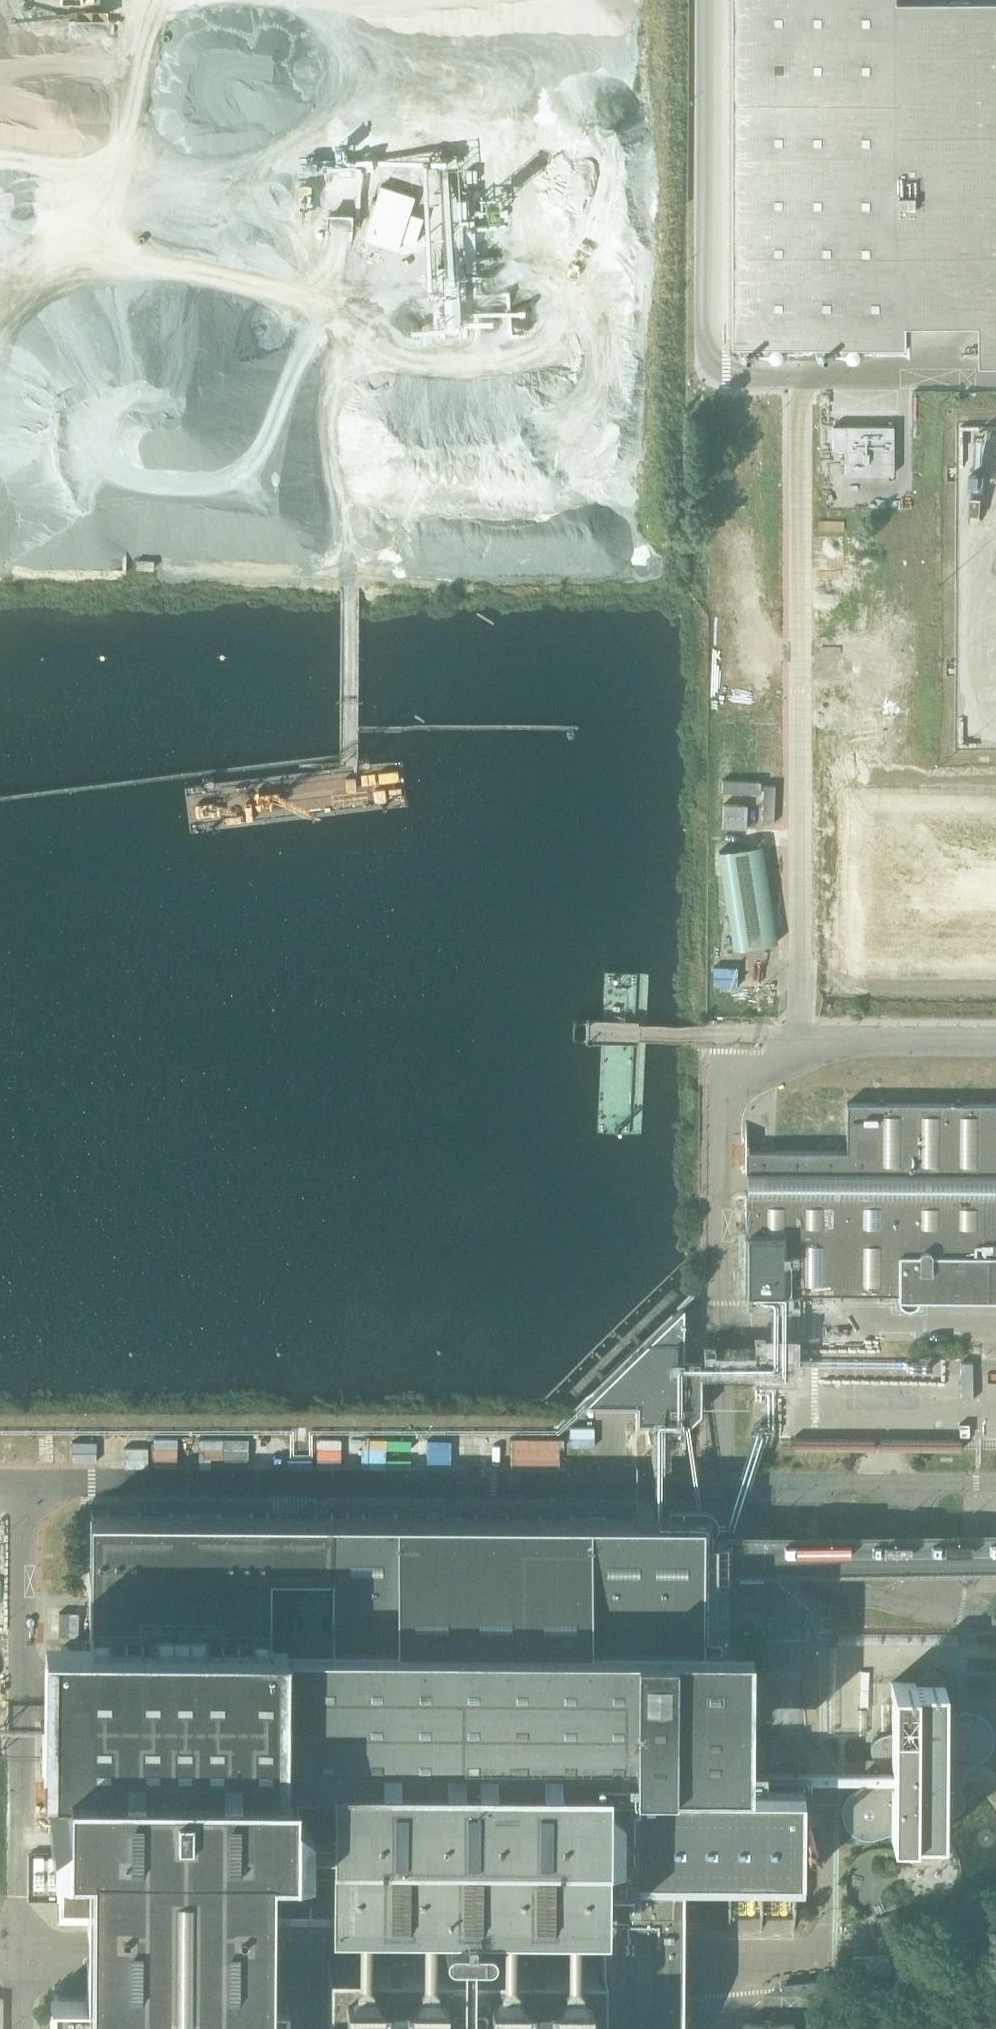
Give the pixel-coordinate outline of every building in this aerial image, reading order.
[(727,345),(899,346),(899,324),(981,325),(981,365),(995,365),(995,2),(901,1),(901,0),(729,0),(727,345)] [(98,37),(109,37),(110,20),(78,19),(77,45),(98,46),(98,37)] [(397,250),(415,196),(381,185),(363,239),(397,250)] [(895,470),(895,423),(833,423),(833,447),(847,447),(847,471),(895,470)] [(875,1103),(846,1103),(846,1150),(745,1150),(745,1171),(995,1173),(995,1103),(875,1103)] [(977,1235),(995,1235),(995,1195),(745,1193),(744,1291),(898,1292),(898,1298),(898,1300),(898,1302),(899,1303),(900,1304),(901,1306),(903,1307),(905,1308),(908,1309),(910,1309),(912,1308),(914,1307),(915,1306),(917,1305),(917,1304),(918,1304),(918,1302),(919,1301),(919,1300),(919,1298),(989,1299),(989,1298),(989,1253),(977,1253),(977,1235)] [(977,1235),(977,1253),(989,1253),(989,1298),(995,1298),(995,1235),(977,1235)] [(700,1411),(700,1356),(682,1355),(683,1306),(682,1306),(681,1306),(584,1402),(584,1403),(585,1403),(635,1403),(635,1419),(634,1419),(634,1421),(689,1421),(700,1411)] [(667,1500),(666,1515),(438,1513),(333,1513),(333,1516),(332,1571),(330,1640),(292,1639),(290,1768),(300,1768),(300,1774),(336,1774),(335,1819),(335,1835),(334,1909),(458,1910),(458,1913),(447,1913),(446,1913),(444,1914),(443,1915),(442,1916),(441,1917),(440,1919),(440,1920),(440,1921),(440,1924),(441,1926),(442,1927),(444,1928),(445,1929),(447,1929),(448,1930),(481,1930),(483,1929),(485,1928),(487,1927),(488,1926),(489,1925),(489,1923),(489,1922),(489,1921),(489,1920),(489,1918),(488,1917),(487,1915),(486,1915),(484,1914),(482,1913),(481,1913),(472,1913),(472,1910),(616,1911),(615,1961),(459,1960),(327,1959),(326,2028),(601,2028),(601,2024),(614,2024),(614,2028),(666,2028),(666,2024),(680,2024),(681,1920),(677,1920),(678,1918),(680,1918),(680,1881),(801,1881),(801,1800),(795,1800),(795,1781),(667,1780),(667,1777),(795,1778),(795,1767),(746,1766),(747,1634),(700,1634),(700,1549),(701,1529),(702,1529),(705,1529),(708,1527),(710,1526),(712,1524),(713,1522),(714,1521),(714,1520),(715,1519),(715,1518),(715,1516),(715,1514),(715,1511),(714,1509),(713,1508),(712,1505),(710,1504),(709,1503),(706,1501),(704,1501),(702,1500),(667,1500)] [(286,1995),(282,1995),(266,1995),(266,1991),(266,1909),(266,1851),(315,1852),(315,1835),(335,1835),(335,1819),(316,1818),(316,1809),(300,1793),(300,1774),(300,1768),(290,1768),(292,1639),(271,1639),(271,1571),(292,1571),(332,1571),(333,1516),(329,1516),(329,1513),(269,1512),(269,1517),(265,1517),(266,1512),(93,1511),(93,1515),(89,1515),(89,1620),(42,1619),(41,1721),(40,1721),(40,1722),(41,1722),(41,1763),(40,1763),(40,1765),(65,1765),(65,1794),(50,1809),(49,1833),(51,1833),(51,1830),(106,1831),(105,1848),(57,1848),(57,1898),(57,1907),(87,1907),(86,1990),(86,1994),(86,1996),(57,1996),(57,1994),(50,1994),(50,2028),(286,2028),(286,1995)] [(961,1709),(958,1710),(943,1714),(943,1681),(915,1681),(915,1682),(891,1682),(891,1696),(891,1730),(880,1733),(877,1735),(875,1736),(874,1737),(872,1739),(871,1742),(870,1744),(870,1745),(870,1747),(870,1749),(870,1751),(870,1752),(871,1754),(872,1755),(873,1757),(875,1759),(877,1760),(878,1761),(881,1762),(883,1762),(890,1762),(890,1769),(888,1770),(888,1771),(887,1772),(887,1773),(887,1774),(888,1775),(888,1776),(889,1777),(891,1778),(892,1783),(868,1783),(865,1783),(863,1783),(859,1784),(855,1786),(854,1787),(852,1788),(850,1790),(849,1791),(848,1791),(846,1793),(844,1797),(843,1799),(842,1802),(841,1804),(841,1805),(841,1808),(841,1811),(841,1812),(841,1815),(842,1817),(842,1818),(843,1821),(843,1822),(844,1823),(845,1825),(846,1826),(848,1829),(850,1830),(853,1833),(856,1835),(860,1836),(864,1837),(866,1837),(869,1837),(872,1837),(874,1837),(890,1832),(890,1835),(943,1835),(943,1816),(954,1812),(956,1811),(958,1810),(960,1808),(960,1807),(962,1806),(962,1805),(963,1803),(963,1802),(963,1800),(964,1798),(963,1796),(963,1794),(962,1793),(962,1792),(961,1790),(960,1789),(959,1787),(957,1786),(955,1785),(954,1784),(951,1783),(943,1783),(943,1763),(967,1763),(970,1763),(973,1762),(975,1761),(978,1760),(980,1759),(983,1757),(985,1755),(988,1752),(990,1749),(992,1745),(992,1743),(993,1740),(993,1739),(993,1738),(993,1735),(993,1732),(993,1731),(992,1728),(992,1726),(990,1722),(988,1720),(987,1718),(984,1715),(981,1713),(977,1711),(975,1710),(971,1709),(969,1708),(965,1708),(961,1709)] [(278,1919),(278,1920),(279,1921),(279,1922),(281,1923),(282,1923),(283,1923),(284,1923),(286,1923),(287,1922),(288,1921),(288,1920),(289,1919),(289,1918),(288,1917),(288,1916),(287,1915),(287,1914),(286,1913),(285,1913),(283,1913),(282,1913),(281,1913),(280,1914),(279,1915),(279,1916),(278,1917),(278,1918),(278,1919)]
